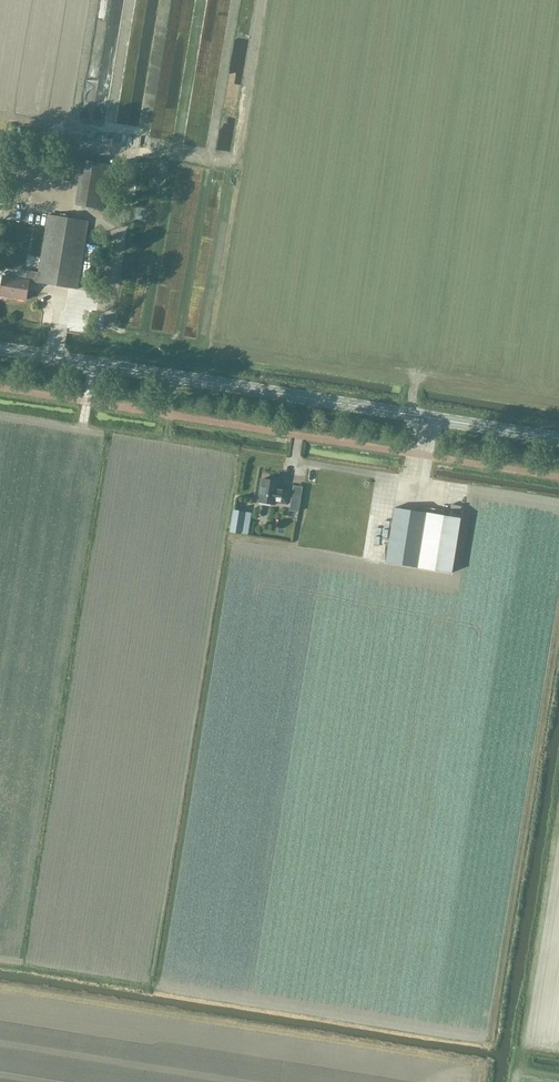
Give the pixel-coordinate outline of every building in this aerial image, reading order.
[(104,210),(111,165),(82,160),(75,205),(104,210)] [(4,275),(0,296),(26,301),(29,280),(77,289),(89,222),(48,214),(38,272),(27,270),(17,268),(16,278),(4,275)] [(290,490),(283,489),(282,489),(281,489),(281,490),(277,489),(279,481),(276,481),(274,479),(272,478),(269,477),(267,478),(265,479),(262,479),(258,502),(275,504),(275,502),(287,504),(290,490)] [(419,568),(428,508),(425,507),(424,512),(394,508),(386,562),(419,568)] [(442,510),(428,508),(419,568),(452,573),(461,518),(441,515),(442,510)] [(245,512),(234,510),(230,532),(241,534),(245,512)]
